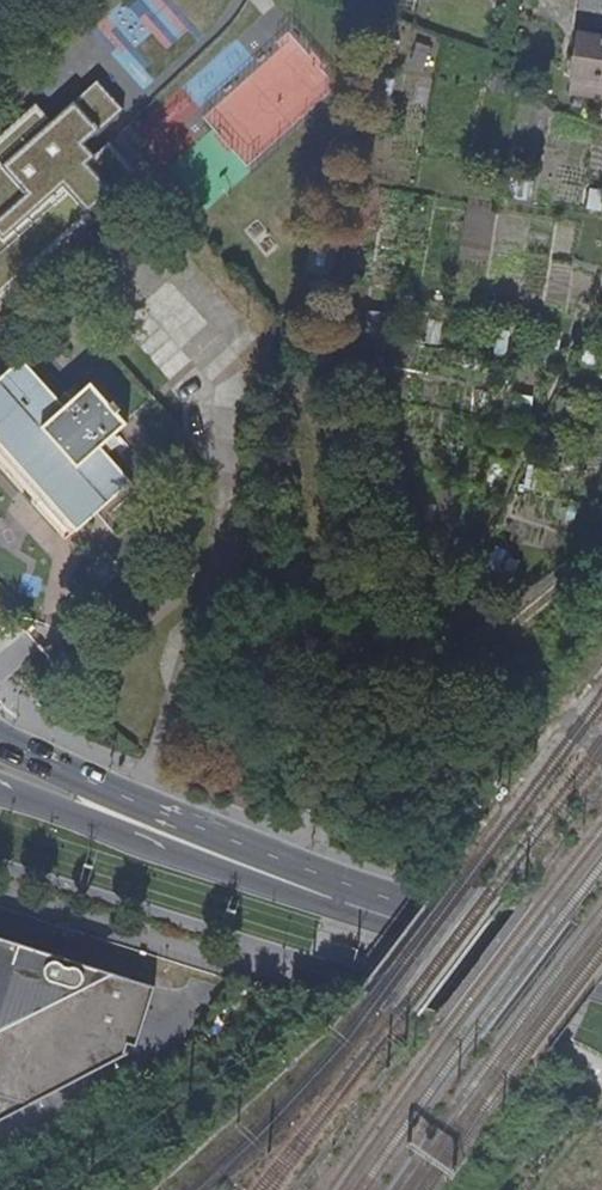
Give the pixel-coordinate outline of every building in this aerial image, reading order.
[(21,0),(0,0),(0,18),(21,0)] [(578,32),(582,33),(573,90),(597,94),(601,63),(601,0),(583,0),(578,32)] [(6,290),(113,194),(85,162),(93,154),(83,143),(121,109),(97,82),(51,122),(36,106),(0,138),(0,283),(6,290)] [(0,376),(0,435),(80,525),(133,478),(103,443),(110,435),(111,437),(119,430),(117,429),(129,418),(120,406),(122,404),(116,397),(113,399),(93,378),(66,402),(24,355),(0,376)] [(127,1050),(122,1047),(125,1040),(134,1042),(152,984),(89,963),(85,974),(81,974),(80,970),(72,967),(67,969),(60,968),(59,963),(43,961),(47,950),(0,934),(0,1109),(127,1050)] [(85,974),(89,963),(47,950),(43,961),(59,963),(60,968),(67,969),(72,967),(80,970),(81,974),(85,974)]
